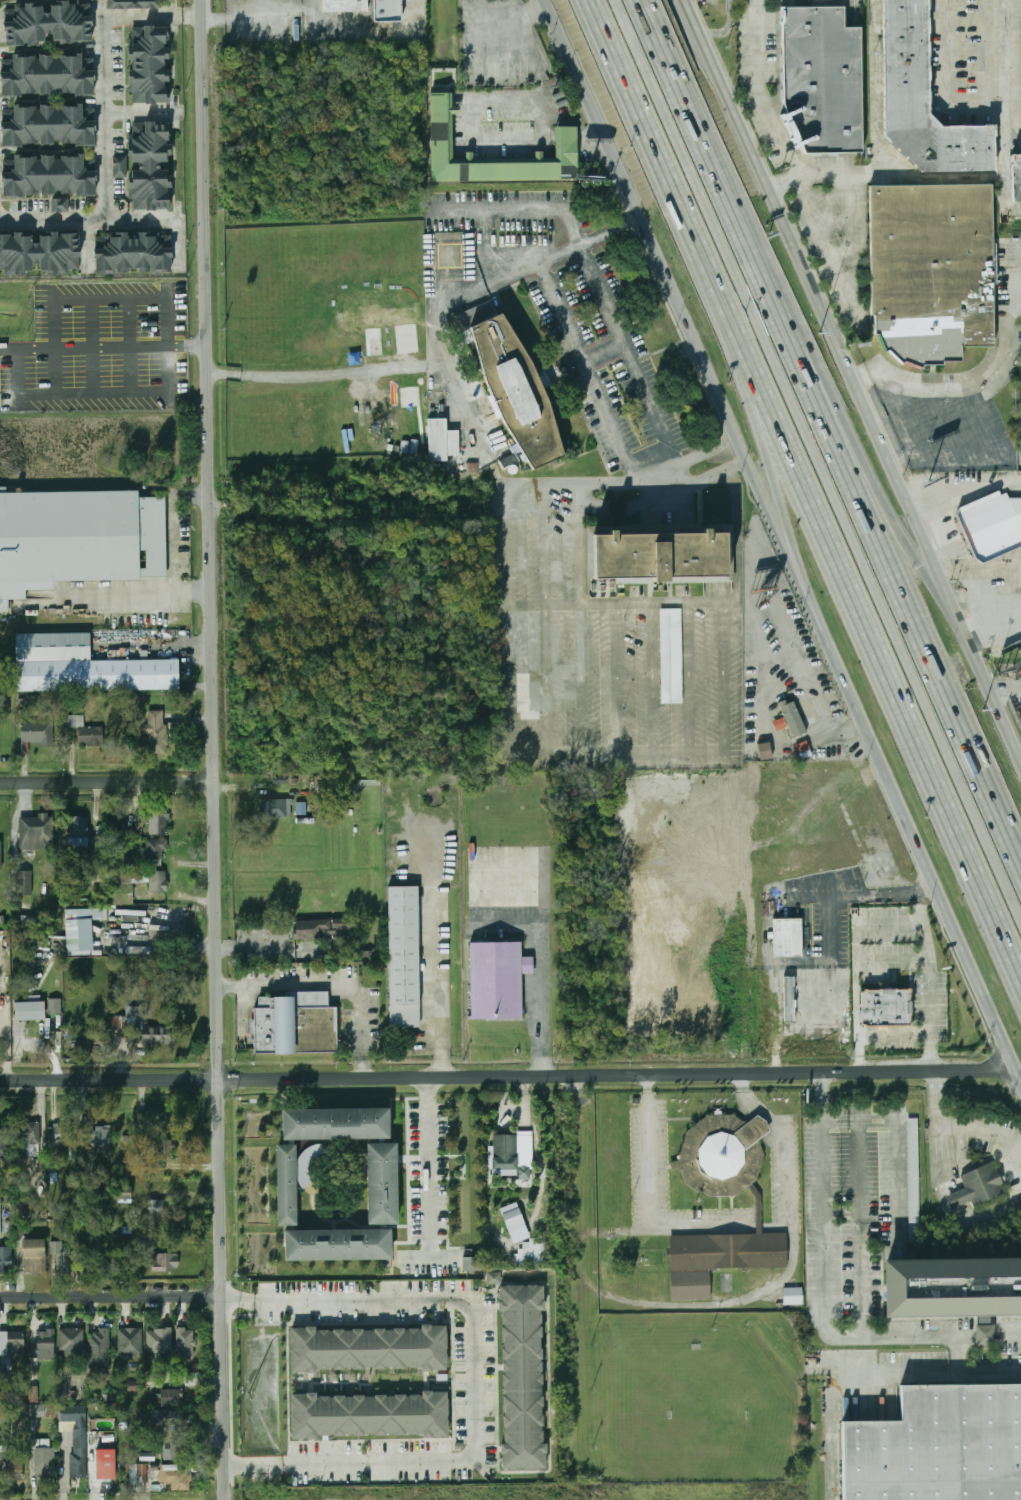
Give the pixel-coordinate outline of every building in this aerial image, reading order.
[(90,43),(89,0),(44,2),(44,5),(1,6),(2,45),(90,43)] [(107,9),(161,9),(161,0),(107,0),(107,9)] [(323,11),(323,0),(368,0),(368,11),(323,11)] [(374,21),(374,0),(399,0),(399,21),(374,21)] [(735,12),(735,0),(726,0),(726,12),(735,12)] [(884,134),(883,0),(926,0),(928,113),(942,127),(993,126),(993,172),(922,172),(884,134)] [(786,109),(784,7),(846,7),(846,27),(862,27),(864,152),(804,153),(786,109)] [(167,26),(130,26),(130,104),(167,104),(167,26)] [(82,57),(0,56),(0,95),(92,95),(92,69),(82,69),(82,57)] [(430,92),(452,93),(451,163),(558,164),(558,126),(576,127),(576,183),(430,182),(430,92)] [(93,146),(93,106),(10,106),(10,122),(0,122),(0,146),(93,146)] [(129,123),(130,158),(114,159),(114,177),(129,177),(130,210),(169,210),(168,122),(129,123)] [(1011,154),(1011,178),(1013,178),(1013,201),(1020,201),(1020,154),(1011,154)] [(94,196),(94,156),(9,156),(9,169),(1,169),(1,196),(94,196)] [(877,334),(885,352),(888,350),(901,363),(904,361),(922,368),(923,365),(942,365),(942,361),(961,361),(961,346),(993,346),(991,184),(869,185),(870,314),(874,314),(874,334),(877,334)] [(68,211),(68,200),(52,200),(52,211),(68,211)] [(78,233),(0,234),(0,274),(78,273),(78,233)] [(93,234),(93,273),(169,273),(169,234),(93,234)] [(472,327),(488,381),(506,422),(535,470),(566,456),(550,403),(533,361),(503,313),(472,327)] [(448,419),(449,461),(431,462),(430,419),(448,419)] [(461,430),(461,455),(450,455),(449,431),(461,430)] [(502,460),(517,453),(521,460),(506,467),(502,460)] [(511,471),(513,473),(516,473),(519,472),(520,470),(519,467),(518,465),(515,464),(512,465),(511,468),(511,471)] [(8,612),(8,600),(25,600),(25,591),(53,591),(52,581),(165,580),(164,498),(139,498),(139,491),(0,493),(0,612),(8,612)] [(1009,498),(1020,498),(1020,547),(982,563),(975,558),(956,515),(958,508),(998,491),(1000,495),(1006,492),(1009,498)] [(619,599),(619,584),(663,584),(668,582),(732,582),(731,524),(586,526),(587,599),(619,599)] [(682,608),(660,608),(660,703),(682,703),(682,608)] [(90,660),(90,633),(16,634),(16,691),(179,689),(179,660),(90,660)] [(796,698),(809,728),(797,733),(784,703),(796,698)] [(149,734),(149,755),(167,755),(167,711),(148,711),(148,725),(142,725),(142,734),(149,734)] [(78,728),(77,745),(102,746),(102,728),(84,727),(85,715),(69,714),(69,727),(78,728)] [(21,721),(21,743),(54,743),(54,721),(21,721)] [(809,738),(815,750),(805,755),(799,742),(809,738)] [(761,759),(773,757),(770,742),(758,745),(761,759)] [(260,800),(260,818),(291,818),(291,800),(260,800)] [(148,835),(167,835),(167,809),(148,809),(148,835)] [(19,817),(19,850),(49,850),(49,817),(19,817)] [(68,838),(87,838),(87,817),(68,817),(68,838)] [(146,859),(167,859),(167,839),(146,839),(146,859)] [(130,870),(114,870),(114,882),(130,882),(130,870)] [(16,896),(32,896),(32,871),(16,871),(16,896)] [(166,893),(166,872),(149,872),(149,893),(166,893)] [(390,886),(421,886),(421,1026),(390,1027),(390,886)] [(65,910),(66,951),(92,950),(91,919),(106,919),(106,909),(65,910)] [(777,915),(805,915),(805,953),(777,953),(777,915)] [(346,939),(346,930),(356,930),(356,919),(293,919),(294,940),(346,939)] [(472,944),(524,943),(524,1019),(472,1019),(472,944)] [(794,976),(784,977),(784,1021),(795,1021),(794,976)] [(867,986),(912,986),(912,1023),(867,1023),(867,986)] [(339,1054),(297,1054),(297,1056),(277,1056),(277,1054),(256,1054),(256,1038),(254,1038),(254,1019),(256,1019),(256,1008),(261,1008),(261,997),(272,997),(272,998),(288,998),(288,992),(330,992),(330,1008),(339,1008),(339,1054)] [(60,1013),(61,1000),(50,999),(49,1013),(60,1013)] [(15,1020),(44,1020),(44,1002),(15,1002),(15,1020)] [(142,1007),(127,1008),(127,1029),(141,1029),(142,1043),(177,1043),(177,1027),(142,1027),(142,1007)] [(111,1029),(124,1029),(124,1016),(110,1017),(111,1029)] [(171,1128),(172,1113),(140,1112),(140,1127),(171,1128)] [(284,1112),(391,1112),(391,1139),(284,1139),(284,1112)] [(748,1187),(736,1197),(710,1197),(686,1184),(681,1169),(680,1158),(687,1132),(708,1116),(734,1115),(747,1123),(759,1140),(764,1155),(757,1180),(753,1183),(761,1194),(762,1233),(786,1233),(786,1267),(709,1269),(709,1298),(671,1298),(670,1235),(757,1234),(755,1197),(748,1187)] [(907,1119),(909,1240),(920,1240),(918,1118),(907,1119)] [(40,1157),(40,1123),(16,1123),(16,1157),(40,1157)] [(48,1144),(70,1144),(70,1126),(48,1126),(48,1144)] [(111,1146),(111,1126),(96,1126),(96,1128),(81,1128),(82,1142),(95,1142),(95,1147),(111,1146)] [(9,1159),(9,1129),(0,1129),(0,1159),(9,1159)] [(171,1140),(157,1140),(157,1155),(171,1155),(171,1140)] [(368,1145),(399,1145),(399,1226),(368,1227),(368,1145)] [(278,1146),(299,1146),(299,1227),(278,1227),(278,1146)] [(965,1187),(960,1176),(990,1162),(994,1169),(996,1168),(1003,1183),(1000,1184),(1004,1192),(973,1205),(971,1200),(965,1187)] [(971,1200),(951,1209),(946,1196),(965,1187),(971,1200)] [(163,1214),(163,1200),(148,1200),(148,1214),(163,1214)] [(509,1233),(526,1226),(517,1202),(500,1208),(509,1233)] [(286,1232),(393,1232),(393,1261),(287,1262),(286,1232)] [(45,1239),(22,1239),(22,1272),(45,1272),(45,1239)] [(63,1241),(54,1241),(54,1272),(72,1272),(72,1252),(63,1252),(63,1241)] [(516,1266),(550,1265),(549,1241),(522,1242),(522,1249),(515,1249),(516,1266)] [(0,1247),(0,1273),(12,1273),(13,1247),(0,1247)] [(178,1254),(152,1254),(152,1271),(178,1270),(178,1254)] [(481,1257),(462,1258),(463,1271),(481,1270),(481,1257)] [(879,1259),(1020,1258),(1020,1314),(880,1316),(879,1259)] [(501,1283),(501,1272),(487,1273),(487,1284),(501,1283)] [(503,1471),(501,1286),(544,1286),(546,1470),(503,1471)] [(783,1305),(803,1305),(802,1288),(783,1288),(783,1305)] [(976,1346),(994,1346),(994,1325),(975,1326),(976,1346)] [(291,1373),(290,1328),(447,1326),(447,1371),(291,1373)] [(109,1328),(98,1328),(98,1334),(88,1334),(89,1368),(110,1368),(109,1328)] [(118,1328),(118,1357),(143,1356),(142,1328),(118,1328)] [(194,1359),(194,1328),(177,1328),(176,1358),(194,1359)] [(84,1358),(84,1329),(61,1329),(61,1358),(84,1358)] [(172,1329),(147,1329),(147,1353),(172,1352),(172,1329)] [(30,1342),(30,1359),(54,1359),(54,1330),(36,1330),(36,1342),(30,1342)] [(0,1331),(0,1356),(24,1356),(24,1331),(0,1331)] [(901,1384),(1020,1383),(1020,1499),(842,1499),(841,1422),(901,1421),(901,1384)] [(29,1402),(37,1403),(38,1387),(29,1387),(29,1402)] [(161,1389),(161,1398),(153,1398),(153,1406),(181,1407),(182,1389),(161,1389)] [(293,1439),(292,1393),(447,1391),(448,1437),(293,1439)] [(54,1417),(54,1405),(29,1405),(29,1417),(54,1417)] [(87,1405),(60,1406),(60,1421),(73,1421),(73,1476),(87,1476),(87,1405)] [(152,1425),(183,1424),(183,1410),(152,1411),(152,1425)] [(35,1477),(54,1477),(54,1446),(38,1446),(38,1442),(35,1442),(35,1477)] [(164,1444),(165,1460),(182,1459),(181,1443),(164,1444)] [(115,1449),(96,1450),(97,1479),(116,1479),(115,1449)] [(23,1479),(23,1450),(7,1450),(7,1479),(23,1479)] [(130,1464),(130,1489),(147,1488),(147,1464),(130,1464)] [(172,1490),(191,1490),(191,1468),(178,1469),(178,1464),(160,1465),(160,1482),(171,1482),(172,1490)]
